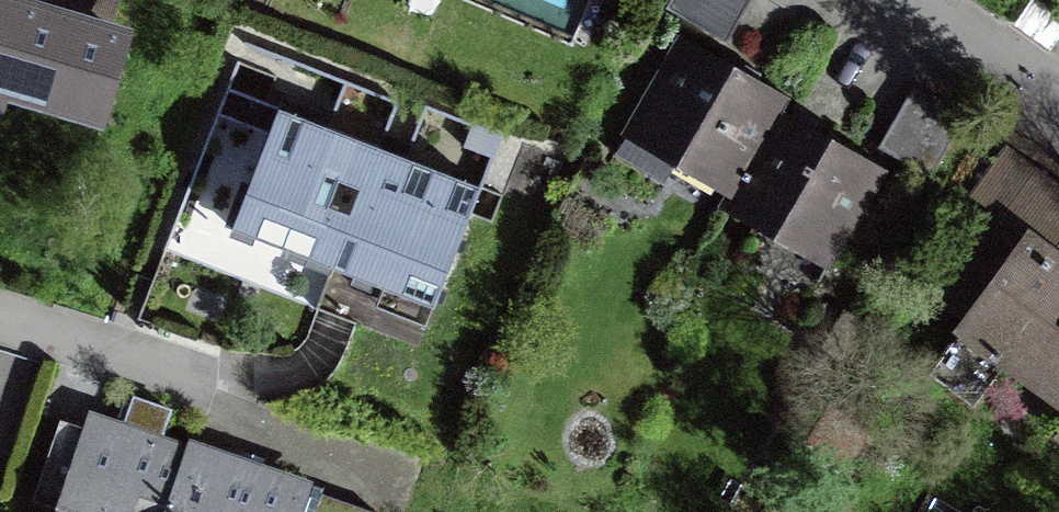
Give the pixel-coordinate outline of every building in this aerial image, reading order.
[(117,1),(115,0),(46,0),(42,12),(20,6),(6,2),(0,0),(0,88),(96,117),(120,36),(107,32),(117,1)] [(42,12),(46,0),(7,0),(6,2),(20,6),(42,12)] [(408,4),(431,13),(437,0),(410,0),(408,4)] [(666,8),(722,40),(745,0),(670,0),(666,8)] [(682,153),(735,184),(783,100),(679,41),(614,155),(664,184),(682,153)] [(959,125),(908,96),(879,146),(930,176),(959,125)] [(783,100),(735,184),(729,196),(834,257),(881,173),(778,114),(785,101),(783,100)] [(232,229),(333,268),(349,226),(379,148),(328,128),(278,109),(232,229)] [(379,148),(349,226),(333,268),(434,307),(480,187),(445,174),(408,159),(379,148)] [(1015,154),(915,289),(961,323),(954,333),(1058,410),(1058,186),(1015,154)] [(192,453),(158,442),(160,438),(169,410),(134,397),(123,429),(94,419),(62,511),(172,511),(192,453)] [(194,449),(192,453),(172,511),(293,511),(302,487),(251,469),(194,449)] [(322,493),(315,511),(375,511),(322,493)]
